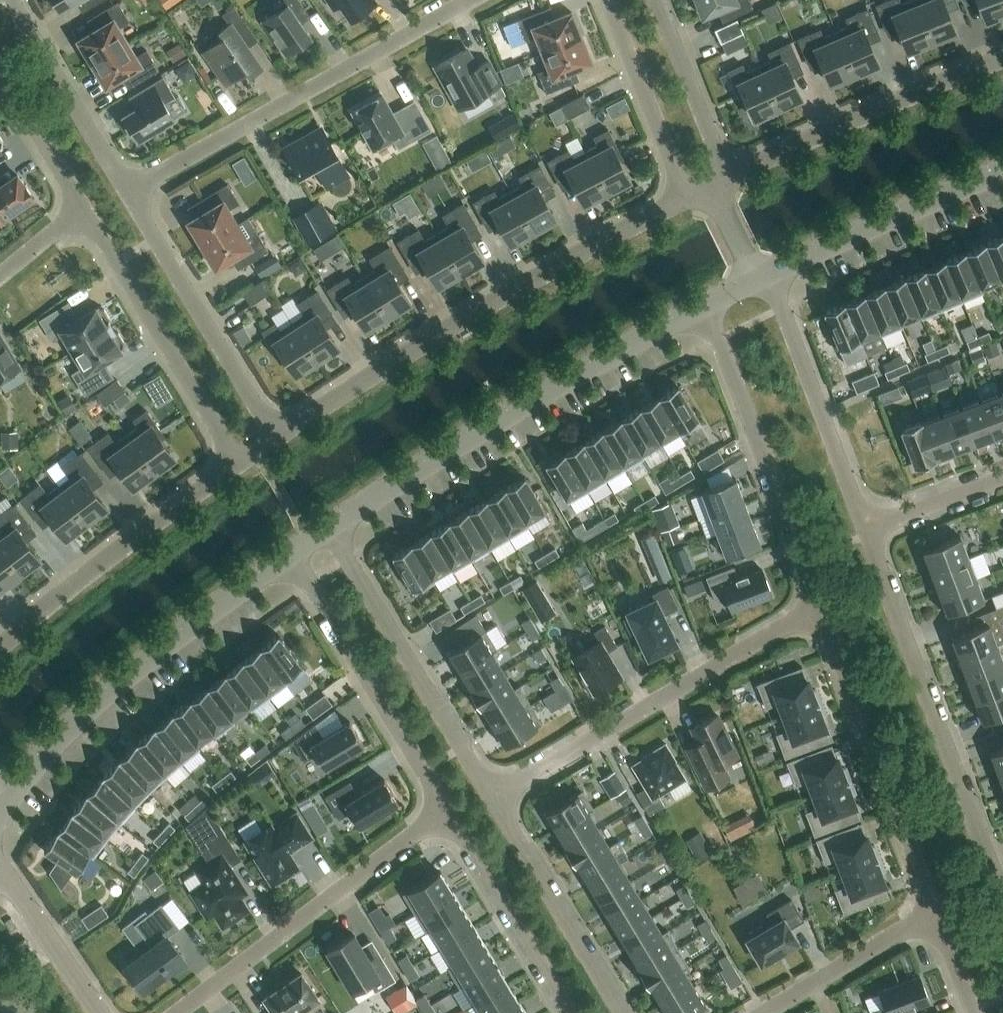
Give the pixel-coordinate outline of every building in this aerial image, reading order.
[(77,0),(53,0),(60,11),(77,0)] [(86,9),(100,0),(81,0),(86,9)] [(299,0),(283,0),(284,0),(273,8),(275,12),(262,21),(285,54),(295,47),(298,50),(312,40),(295,16),(305,9),(299,0)] [(333,9),(340,4),(351,20),(376,3),(374,0),(327,0),(333,9)] [(717,10),(721,21),(752,8),(749,0),(696,0),(702,16),(717,10)] [(914,0),(909,0),(901,3),(899,0),(886,0),(875,5),(884,27),(896,23),(908,51),(931,41),(914,0)] [(931,41),(954,32),(943,4),(952,0),(914,0),(931,41)] [(1002,13),(1002,0),(978,0),(985,20),(1002,13)] [(91,63),(127,42),(118,27),(129,21),(117,2),(91,17),(98,27),(77,40),(91,63)] [(217,31),(221,37),(201,51),(225,85),(245,71),(250,78),(262,69),(237,32),(247,25),(233,6),(221,14),(228,23),(217,31)] [(848,25),(835,31),(854,74),(877,64),(865,36),(877,31),(867,8),(845,18),(848,25)] [(536,36),(542,52),(581,37),(571,11),(548,20),(544,9),(516,20),(525,41),(536,36)] [(737,19),(714,29),(720,43),(743,33),(737,19)] [(854,74),(835,31),(823,36),(819,29),(797,38),(806,61),(818,56),(830,84),(854,74)] [(581,37),(542,52),(548,68),(537,72),(545,93),(573,82),(569,71),(591,62),(581,37)] [(136,56),(127,42),(91,63),(105,86),(126,74),(132,85),(158,70),(146,49),(136,56)] [(770,60),(758,66),(777,108),(800,97),(787,70),(799,64),(789,42),(767,52),(770,60)] [(473,64),(465,49),(436,65),(460,108),(488,93),(493,102),(505,95),(499,85),(500,84),(488,61),(477,67),(473,64)] [(522,59),(504,67),(511,81),(529,73),(522,59)] [(777,108),(758,66),(745,71),(742,64),(727,71),(737,93),(741,91),(754,118),(777,108)] [(128,97),(135,108),(123,116),(137,139),(148,133),(151,137),(165,128),(162,124),(173,118),(164,103),(174,96),(162,76),(128,97)] [(397,148),(431,130),(418,107),(395,120),(381,95),(352,111),(372,149),(392,138),(397,148)] [(589,108),(583,95),(561,106),(568,119),(589,108)] [(628,95),(610,104),(615,116),(634,107),(628,95)] [(513,112),(501,119),(508,133),(521,126),(513,112)] [(285,149),(299,174),(315,164),(327,186),(346,175),(321,129),(285,149)] [(597,144),(584,151),(606,192),(628,180),(614,153),(619,151),(607,129),(593,137),(597,144)] [(606,192),(584,151),(572,157),(568,150),(547,161),(558,183),(570,177),(584,204),(606,192)] [(510,191),(532,232),(554,219),(540,193),(551,186),(539,165),(518,177),(522,184),(510,191)] [(15,209),(19,210),(27,204),(28,200),(33,197),(24,185),(17,174),(0,185),(0,219),(15,209)] [(201,245),(237,223),(228,209),(238,203),(227,183),(201,199),(207,209),(187,221),(201,245)] [(510,244),(532,232),(510,191),(498,198),(493,190),(472,202),(484,223),(495,217),(510,244)] [(307,246),(337,230),(321,201),(292,217),(307,246)] [(448,226),(436,233),(459,273),(481,260),(466,234),(477,227),(463,203),(442,215),(448,226)] [(247,217),(237,223),(201,245),(215,268),(235,256),(242,266),(267,251),(256,231),(247,217)] [(459,273),(436,233),(424,240),(418,229),(397,241),(411,266),(422,259),(438,286),(459,273)] [(985,243),(1002,284),(1002,235),(985,243)] [(1002,284),(985,243),(964,251),(981,288),(1000,280),(1002,284)] [(363,276),(388,316),(409,303),(393,277),(404,270),(389,246),(368,258),(375,269),(363,276)] [(983,293),(981,288),(964,251),(944,260),(962,301),(983,293)] [(962,301),(944,260),(924,268),(942,310),(962,301)] [(942,310),(924,268),(904,277),(922,318),(942,310)] [(366,329),(388,316),(363,276),(351,284),(347,276),(326,289),(339,310),(350,303),(366,329)] [(922,318),(904,277),(884,286),(900,323),(919,314),(921,319),(922,318)] [(271,291),(263,279),(243,292),(251,304),(271,291)] [(900,323),(884,286),(864,294),(882,336),(902,327),(900,323)] [(303,314),(291,322),(317,361),(338,347),(321,321),(332,314),(316,290),(296,304),(303,314)] [(882,336),(864,294),(844,303),(862,344),(860,340),(879,332),(881,336),(882,336)] [(862,344),(844,303),(823,312),(841,353),(862,344)] [(73,350),(111,327),(109,323),(110,318),(104,309),(99,308),(98,306),(72,321),(62,305),(39,319),(52,340),(63,334),(73,350)] [(317,361),(291,322),(279,329),(275,322),(261,331),(274,352),(279,349),(296,374),(317,361)] [(113,331),(111,327),(73,350),(82,366),(72,373),(85,394),(108,380),(98,364),(124,348),(123,346),(124,342),(118,332),(113,331)] [(980,344),(974,328),(963,333),(970,348),(980,344)] [(974,328),(980,344),(991,339),(988,332),(978,336),(974,328)] [(19,368),(0,337),(0,379),(19,368)] [(935,350),(938,356),(949,352),(946,345),(935,350)] [(938,356),(935,350),(925,354),(927,361),(938,356)] [(901,355),(892,359),(896,367),(895,367),(898,374),(909,369),(906,363),(904,364),(901,355)] [(895,367),(896,367),(892,359),(883,363),(887,371),(885,372),(888,379),(898,374),(895,367)] [(856,393),(878,383),(873,372),(852,381),(856,393)] [(96,393),(104,404),(124,390),(116,379),(96,393)] [(678,385),(658,396),(681,435),(701,423),(678,385)] [(1002,434),(1002,403),(999,391),(979,399),(994,437),(1002,434)] [(681,435),(658,396),(639,408),(660,442),(678,432),(680,436),(681,435)] [(975,444),(994,437),(979,399),(960,406),(975,444)] [(955,452),(975,444),(960,406),(941,413),(955,452)] [(660,442),(639,408),(621,419),(644,458),(644,457),(642,453),(660,442)] [(126,435),(153,472),(174,458),(156,433),(160,430),(146,410),(132,420),(137,426),(126,435)] [(936,459),(955,452),(941,413),(921,421),(936,459)] [(644,458),(621,419),(602,430),(625,469),(644,458)] [(81,444),(92,436),(80,420),(69,428),(81,444)] [(936,459),(921,421),(901,428),(915,467),(936,459)] [(625,469),(602,430),(583,441),(606,480),(625,469)] [(2,449),(18,449),(17,432),(1,432),(2,449)] [(133,487),(153,472),(126,435),(115,443),(107,433),(88,447),(104,470),(115,463),(133,487)] [(606,480),(583,441),(564,452),(587,491),(606,480)] [(697,461),(703,471),(723,460),(717,450),(697,461)] [(58,485),(86,522),(106,507),(88,483),(98,475),(81,452),(61,467),(69,477),(58,485)] [(587,491),(564,452),(545,464),(568,503),(587,491)] [(680,476),(684,482),(694,476),(686,462),(676,468),(680,476)] [(524,476),(505,488),(528,526),(526,522),(545,511),(524,476)] [(674,488),(684,482),(680,476),(670,482),(674,488)] [(674,488),(670,482),(668,478),(662,481),(668,491),(674,488)] [(744,502),(735,478),(701,491),(710,515),(744,502)] [(66,538),(86,522),(58,485),(47,494),(39,484),(20,498),(37,521),(48,513),(66,538)] [(644,501),(648,508),(658,502),(649,487),(639,493),(644,501)] [(528,526),(505,488),(486,499),(509,538),(528,526)] [(509,538),(486,499),(467,510),(490,549),(509,538)] [(648,508),(644,501),(634,507),(639,514),(648,508)] [(744,502),(710,515),(717,533),(751,520),(744,502)] [(19,574),(39,559),(21,535),(31,527),(14,504),(0,515),(0,525),(2,529),(0,530),(0,549),(19,574)] [(674,526),(665,504),(651,509),(660,531),(674,526)] [(490,549),(467,510),(449,521),(472,560),(490,549)] [(614,512),(604,518),(608,525),(618,519),(614,512)] [(608,525),(604,518),(586,529),(582,522),(572,529),(580,542),(608,525)] [(751,520),(717,533),(726,557),(760,544),(751,520)] [(472,560),(449,521),(430,532),(453,571),(472,560)] [(656,581),(675,573),(657,530),(638,537),(656,581)] [(453,571),(430,532),(411,543),(432,578),(450,567),(452,571),(453,571)] [(922,549),(930,570),(968,555),(960,534),(922,549)] [(565,551),(575,545),(569,535),(559,541),(565,551)] [(432,578),(411,543),(392,555),(398,565),(393,568),(402,583),(407,579),(416,593),(434,582),(432,578)] [(683,571),(697,566),(688,543),(675,548),(683,571)] [(554,548),(544,554),(548,561),(558,555),(554,548)] [(19,574),(0,549),(0,589),(19,574)] [(548,561),(544,554),(534,560),(538,567),(548,561)] [(968,555),(930,570),(938,591),(976,576),(968,555)] [(733,566),(705,577),(714,599),(725,595),(732,611),(772,596),(761,569),(738,578),(733,566)] [(519,575),(509,581),(514,587),(523,582),(519,575)] [(687,582),(691,592),(708,586),(705,576),(687,582)] [(984,598),(976,576),(938,591),(946,612),(984,598)] [(509,581),(499,587),(501,590),(503,594),(514,587),(509,581)] [(627,611),(629,616),(624,618),(631,632),(635,630),(648,656),(677,642),(663,613),(678,606),(667,585),(652,592),(654,598),(627,611)] [(995,607),(1002,604),(1002,589),(991,594),(995,607)] [(470,600),(474,607),(484,601),(480,594),(470,600)] [(474,607),(470,600),(459,606),(464,613),(474,607)] [(435,632),(455,620),(449,609),(429,621),(435,632)] [(449,651),(460,670),(493,650),(498,647),(477,612),(450,629),(459,645),(449,651)] [(535,625),(529,617),(522,622),(527,630),(535,625)] [(951,636),(959,657),(996,643),(988,622),(951,636)] [(532,639),(540,634),(535,625),(527,630),(532,639)] [(590,694),(621,676),(606,652),(617,646),(605,625),(594,631),(600,642),(573,658),(584,676),(580,678),(590,694)] [(278,634),(260,648),(287,684),(305,670),(278,634)] [(959,657),(967,678),(1002,664),(1002,660),(996,643),(959,657)] [(546,657),(541,647),(533,652),(538,661),(546,657)] [(287,684),(260,648),(242,661),(269,697),(287,684)] [(493,650),(460,670),(472,689),(504,669),(493,650)] [(242,661),(225,674),(252,710),(269,697),(242,661)] [(967,678),(975,699),(1002,688),(1002,664),(967,678)] [(472,689),(483,707),(515,688),(504,669),(472,689)] [(252,710),(225,674),(207,687),(234,723),(235,722),(232,719),(248,707),(251,710),(252,710)] [(778,703),(783,716),(820,702),(815,689),(810,689),(807,679),(787,686),(782,674),(756,683),(765,707),(778,703)] [(563,684),(558,676),(550,680),(555,689),(563,684)] [(568,693),(563,684),(555,689),(560,698),(568,693)] [(515,688),(483,707),(494,726),(532,704),(520,685),(515,688)] [(207,687),(190,700),(217,736),(234,723),(207,687)] [(975,699),(983,720),(1002,712),(1002,688),(975,699)] [(312,719),(332,704),(324,694),(305,708),(312,719)] [(217,736),(190,700),(172,713),(199,749),(200,749),(197,745),(213,733),(216,737),(217,736)] [(820,702),(783,716),(788,729),(775,734),(784,758),(810,748),(805,735),(825,728),(822,718),(825,715),(820,702)] [(494,726),(506,745),(543,723),(532,704),(494,726)] [(154,728),(182,763),(199,749),(172,713),(154,728)] [(692,727),(699,742),(687,747),(707,787),(729,776),(721,761),(737,753),(718,714),(692,727)] [(290,725),(295,732),(304,724),(299,718),(290,725)] [(324,768),(363,744),(348,719),(322,736),(315,724),(292,741),(304,761),(315,754),(324,768)] [(295,732),(290,725),(280,733),(285,739),(295,732)] [(166,777),(182,763),(154,728),(136,743),(166,777)] [(166,777),(136,743),(119,759),(150,792),(166,777)] [(674,758),(665,743),(642,757),(644,759),(634,765),(647,787),(636,793),(649,814),(664,805),(656,793),(668,786),(674,797),(689,787),(672,759),(674,758)] [(255,751),(260,757),(269,750),(265,744),(255,751)] [(998,772),(1002,770),(1002,746),(990,751),(998,772)] [(260,757),(255,751),(245,758),(250,765),(260,757)] [(807,780),(812,793),(849,780),(844,766),(840,766),(836,757),(816,764),(811,752),(786,761),(795,785),(807,780)] [(102,776),(135,807),(150,792),(119,759),(102,776)] [(221,777),(226,784),(235,777),(230,770),(221,777)] [(626,787),(615,770),(603,777),(608,786),(606,787),(611,796),(626,787)] [(102,776),(86,794),(121,823),(135,807),(102,776)] [(226,784),(221,777),(211,785),(216,791),(226,784)] [(349,781),(324,796),(338,819),(349,812),(358,827),(398,803),(384,779),(358,794),(349,781)] [(849,780),(812,793),(817,807),(805,811),(814,835),(839,826),(835,813),(855,806),(851,796),(854,793),(849,780)] [(583,789),(546,812),(556,830),(589,810),(594,807),(583,789)] [(71,812),(107,840),(121,823),(86,794),(71,812)] [(319,832),(331,826),(316,797),(304,804),(319,832)] [(192,806),(198,813),(206,805),(201,799),(192,806)] [(198,813),(192,806),(192,807),(186,801),(177,808),(189,821),(198,813)] [(228,838),(210,810),(188,829),(203,853),(228,838)] [(556,830),(567,847),(599,828),(589,810),(556,830)] [(314,837),(297,811),(273,827),(271,823),(245,840),(272,883),(299,866),(289,851),(297,845),(299,847),(314,837)] [(71,812),(57,831),(94,857),(107,840),(71,812)] [(647,822),(642,814),(634,818),(639,827),(647,822)] [(735,820),(723,825),(730,839),(742,834),(735,820)] [(645,836),(653,831),(647,822),(639,827),(645,836)] [(160,831),(166,837),(174,828),(168,823),(160,831)] [(599,828),(567,847),(578,865),(610,845),(599,828)] [(837,858),(842,871),(879,858),(874,844),(869,844),(866,834),(846,842),(841,829),(815,839),(824,863),(837,858)] [(94,857),(57,831),(44,850),(57,860),(49,871),(61,888),(73,870),(77,873),(90,855),(93,858),(94,857)] [(166,837),(160,831),(152,840),(158,846),(166,837)] [(699,860),(712,852),(700,832),(686,840),(699,860)] [(578,865),(588,882),(621,863),(610,845),(578,865)] [(666,859),(674,854),(668,845),(660,850),(666,859)] [(134,862),(141,867),(148,857),(142,852),(134,862)] [(240,896),(247,892),(222,853),(197,869),(205,883),(192,891),(208,917),(214,912),(223,926),(248,910),(240,896)] [(679,863),(674,854),(666,859),(671,868),(679,863)] [(879,858),(842,871),(847,885),(834,889),(843,913),(869,904),(864,891),(884,883),(881,874),(884,871),(879,858)] [(141,867),(134,862),(127,871),(134,876),(141,867)] [(621,863),(588,882),(599,900),(631,880),(621,863)] [(440,871),(402,893),(414,913),(451,890),(440,871)] [(599,900),(609,917),(642,898),(631,880),(599,900)] [(682,897),(690,892),(684,883),(676,888),(682,897)] [(451,890),(414,913),(426,932),(431,929),(430,928),(463,909),(451,890)] [(695,901),(690,892),(682,897),(687,906),(695,901)] [(642,898),(609,917),(620,935),(652,915),(642,898)] [(790,927),(803,919),(791,898),(767,913),(773,923),(765,928),(762,924),(749,932),(751,936),(747,939),(761,963),(798,941),(790,927)] [(143,989),(183,958),(170,941),(167,943),(163,938),(179,927),(161,903),(134,923),(151,946),(125,966),(143,989)] [(88,928),(108,915),(101,904),(81,918),(88,928)] [(463,909),(430,928),(431,929),(442,947),(474,927),(463,909)] [(394,923),(388,914),(375,922),(380,931),(394,923)] [(620,935),(630,952),(663,933),(652,915),(620,935)] [(711,927),(706,918),(698,923),(703,932),(711,927)] [(390,927),(381,933),(387,943),(396,938),(390,927)] [(474,927),(442,947),(452,964),(453,965),(485,946),(474,927)] [(708,941),(716,936),(711,927),(703,932),(708,941)] [(663,933),(630,952),(641,970),(678,947),(668,930),(663,933)] [(328,950),(353,992),(369,982),(375,991),(396,979),(383,958),(373,964),(354,934),(328,950)] [(20,952),(30,945),(25,938),(15,945),(20,952)] [(452,964),(447,967),(459,988),(464,985),(464,984),(496,964),(485,946),(453,965),(452,964)] [(641,970),(651,988),(684,968),(689,965),(678,947),(641,970)] [(724,967),(732,962),(726,953),(718,958),(724,967)] [(406,954),(397,959),(403,970),(412,964),(406,954)] [(412,964),(403,970),(410,980),(418,975),(412,964)] [(496,964),(464,984),(464,985),(475,1002),(507,983),(496,964)] [(741,980),(733,965),(722,972),(731,986),(741,980)] [(684,968),(651,988),(662,1005),(694,986),(684,968)] [(318,997),(301,972),(265,997),(276,1012),(296,1012),(318,997)] [(874,1012),(906,1012),(906,1011),(929,1002),(919,975),(878,991),(885,1008),(874,1012)] [(475,1002),(482,1012),(499,1012),(518,1001),(507,983),(475,1002)] [(667,1012),(697,1012),(695,1009),(705,1003),(694,986),(662,1005),(667,1012)] [(424,994),(415,999),(421,1009),(430,1004),(424,994)] [(499,1012),(526,1012),(518,1001),(499,1012)] [(430,1004),(421,1009),(424,1012),(435,1012),(430,1004)]
